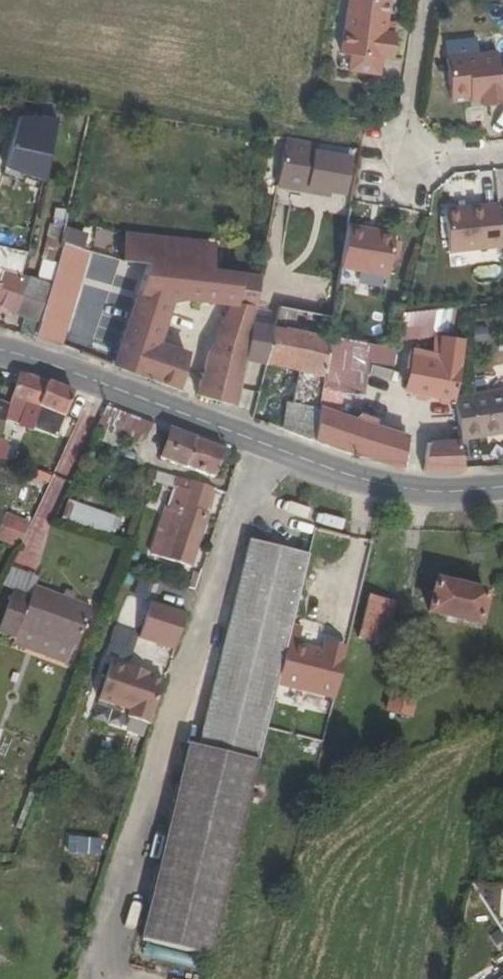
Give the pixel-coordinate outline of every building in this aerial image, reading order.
[(393,1),(384,0),(353,0),(344,54),(385,59),(385,57),(396,58),(399,34),(389,34),(393,1)] [(502,97),(502,62),(501,50),(481,53),(480,43),(472,38),(456,40),(449,47),(451,56),(448,56),(453,99),(472,96),(484,95),(485,99),(502,97)] [(485,99),(485,107),(502,105),(502,97),(485,99)] [(54,106),(20,105),(17,115),(16,131),(51,133),(54,106)] [(351,148),(286,138),(276,189),(307,195),(308,189),(343,195),(351,148)] [(449,251),(502,246),(500,203),(445,207),(449,251)] [(394,237),(348,229),(342,270),(387,277),(394,237)] [(125,236),(121,261),(121,263),(145,267),(137,296),(116,367),(178,389),(184,369),(152,359),(157,343),(168,301),(186,298),(228,302),(214,335),(205,352),(195,394),(236,407),(245,359),(251,324),(260,277),(207,269),(210,247),(125,236)] [(0,245),(0,281),(4,269),(13,272),(19,250),(0,245)] [(24,275),(13,272),(4,269),(0,281),(0,308),(24,315),(38,319),(49,282),(24,275)] [(404,310),(405,336),(434,335),(433,308),(404,310)] [(33,335),(38,319),(24,315),(20,332),(33,335)] [(272,327),(251,324),(245,359),(266,363),(272,327)] [(330,338),(272,327),(266,363),(302,370),(300,384),(290,382),(287,398),(320,404),(330,338)] [(409,392),(452,399),(462,339),(439,336),(435,359),(415,357),(409,392)] [(189,353),(157,343),(152,359),(184,369),(189,353)] [(73,393),(18,373),(8,404),(2,419),(55,436),(73,393)] [(502,432),(502,390),(455,398),(461,438),(502,432)] [(282,428),(314,439),(319,408),(320,404),(287,398),(282,428)] [(150,422),(106,405),(96,429),(104,432),(102,441),(119,448),(122,439),(136,444),(150,436),(150,422)] [(314,439),(404,466),(408,438),(408,435),(319,408),(314,439)] [(194,438),(167,429),(158,457),(183,466),(194,438)] [(222,449),(194,438),(183,466),(212,476),(222,449)] [(424,471),(463,470),(458,439),(427,440),(427,443),(424,471)] [(174,487),(154,551),(163,554),(168,540),(197,549),(208,513),(205,512),(212,488),(188,480),(187,481),(185,490),(174,487)] [(109,533),(114,518),(115,515),(74,499),(66,519),(109,533)] [(0,525),(0,542),(19,549),(30,521),(5,511),(0,525)] [(133,525),(114,518),(109,533),(129,541),(133,525)] [(138,938),(207,955),(241,819),(274,686),(286,642),(308,554),(247,539),(196,745),(187,744),(138,938)] [(163,554),(154,551),(152,556),(191,568),(197,549),(168,540),(163,554)] [(484,594),(438,582),(430,611),(476,622),(484,594)] [(72,648),(74,649),(89,607),(33,586),(30,594),(13,588),(0,621),(0,634),(13,638),(17,628),(72,648)] [(393,602),(366,596),(357,631),(384,638),(393,602)] [(177,650),(188,614),(153,603),(141,640),(177,650)] [(66,663),(72,648),(17,628),(13,638),(12,644),(66,663)] [(342,650),(344,644),(322,639),(320,645),(342,650)] [(320,650),(286,642),(274,686),(330,699),(342,650),(320,645),(320,650)] [(128,671),(112,666),(101,703),(133,713),(130,719),(153,727),(166,683),(150,678),(151,676),(129,669),(128,671)] [(418,687),(392,681),(384,710),(410,717),(418,687)] [(180,951),(177,961),(202,966),(204,956),(180,951)]
